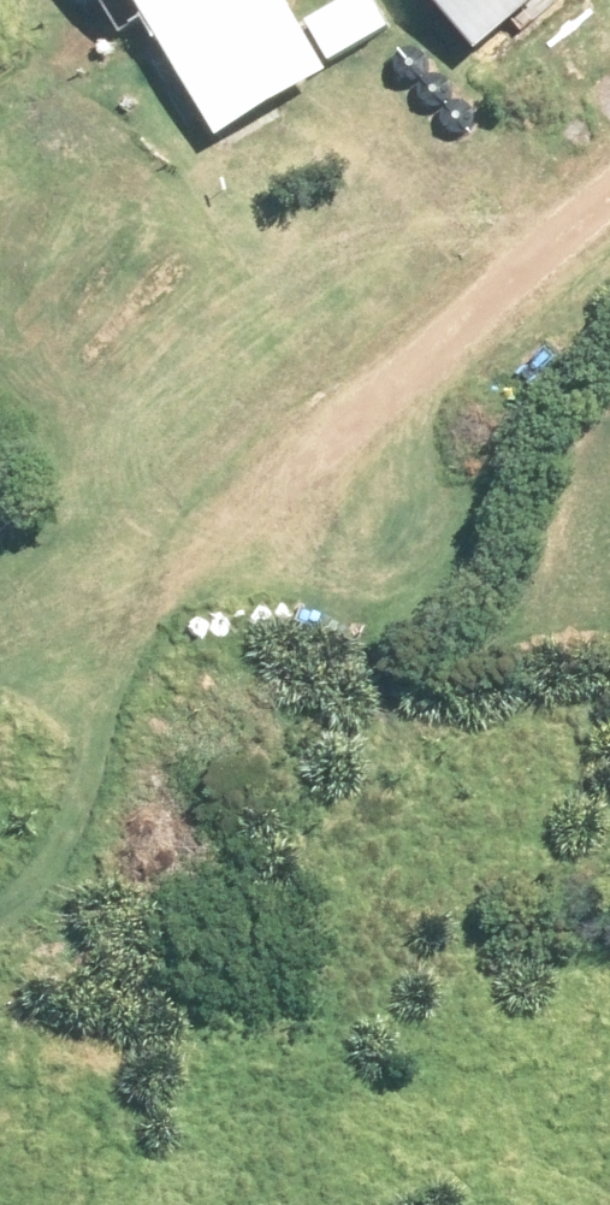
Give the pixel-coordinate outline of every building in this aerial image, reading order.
[(285,0),(134,0),(212,130),(323,63),(285,0)] [(304,18),(327,57),(385,23),(371,0),(335,0),(304,18)] [(472,49),(528,0),(429,0),(472,49)] [(418,72),(421,68),(423,63),(423,58),(422,53),(419,49),(415,46),(410,45),(405,45),(400,47),(396,51),(394,55),(393,60),(394,65),(396,69),(400,73),(404,75),(409,75),(414,74),(418,72)] [(444,100),(447,97),(449,92),(449,87),(448,82),(445,78),(441,75),(436,74),(431,74),(426,76),(422,79),(420,84),(419,89),(420,94),(422,98),(426,101),(430,103),(435,104),(440,103),(444,100)] [(470,130),(473,126),(475,122),(475,117),(474,112),(471,108),(466,105),(461,104),(457,104),(452,106),(448,109),(446,114),(445,119),(446,124),(448,128),(452,131),(456,133),(461,134),(466,133),(470,130)]
